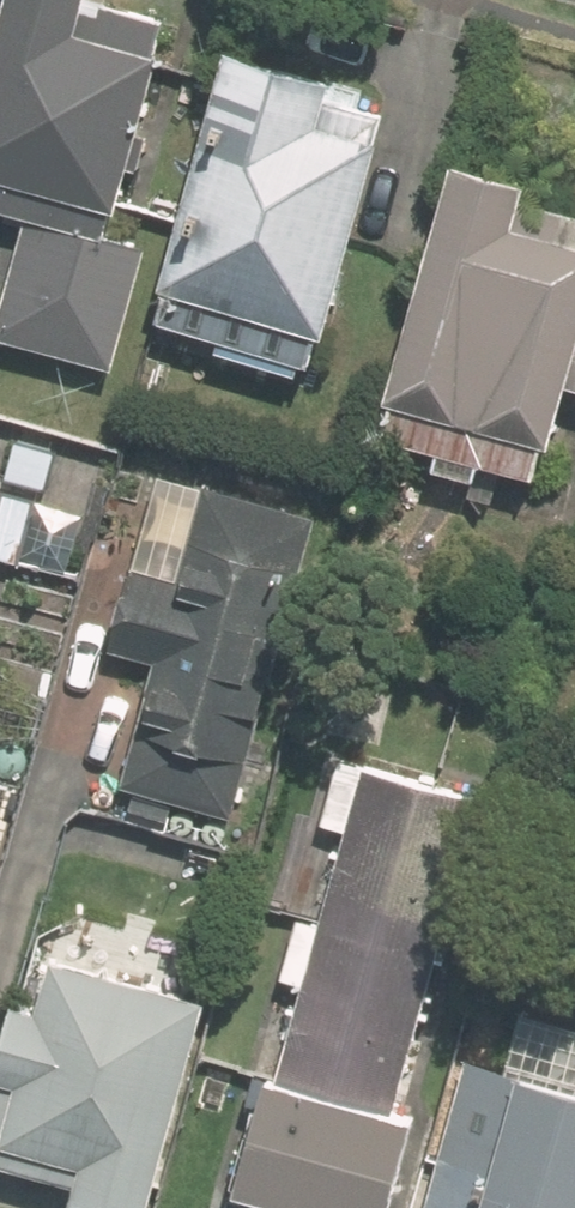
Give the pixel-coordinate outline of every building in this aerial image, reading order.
[(0,30),(0,202),(112,232),(169,18),(101,0),(8,0),(0,30)] [(337,75),(232,44),(153,316),(186,326),(171,380),(223,395),(228,375),(288,392),(298,359),(315,363),(387,116),(330,100),(337,75)] [(448,159),(386,396),(394,398),(384,434),(541,475),(565,382),(574,384),(574,208),(517,193),(521,178),(448,159)] [(23,213),(0,305),(0,335),(113,364),(143,244),(23,213)] [(0,480),(0,567),(2,557),(23,562),(40,490),(0,480)] [(317,517),(216,490),(191,584),(143,571),(125,638),(176,652),(143,777),(241,802),(317,517)] [(265,1072),(234,1186),(315,1207),(395,1207),(420,1114),(400,1109),(484,796),(368,765),(283,1077),(265,1072)] [(20,1000),(0,1078),(0,1156),(81,1177),(74,1202),(96,1207),(152,1207),(208,995),(54,956),(41,1006),(20,1000)] [(499,1068),(476,1156),(447,1148),(431,1207),(574,1207),(574,1087),(499,1068)]
